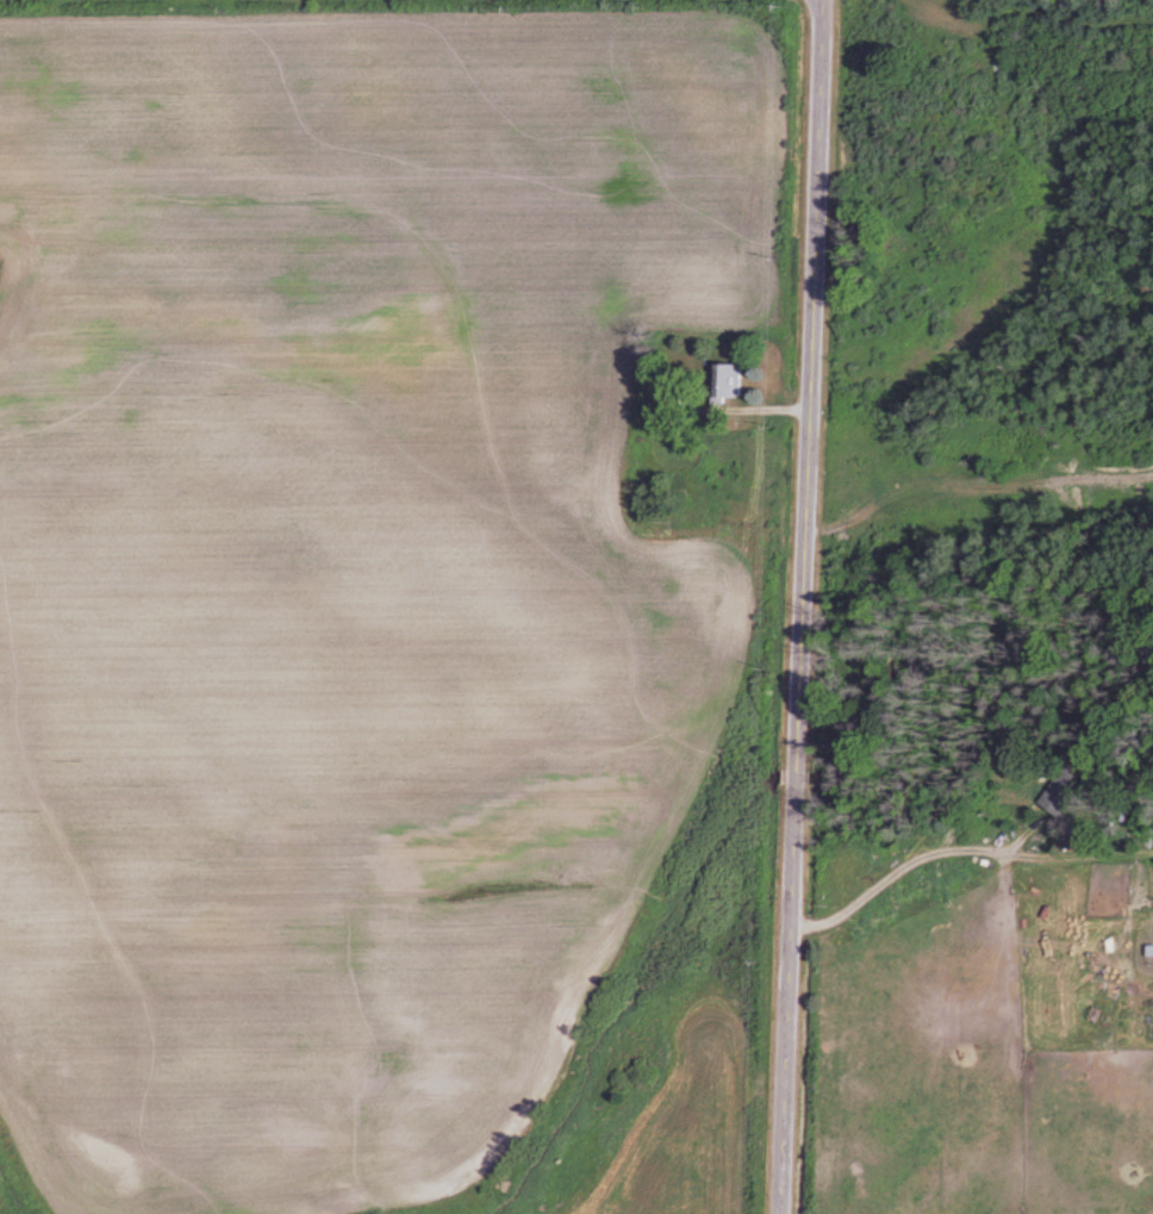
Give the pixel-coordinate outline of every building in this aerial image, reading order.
[(737,363),(705,363),(705,398),(737,398),(737,363)] [(1051,818),(1078,782),(1056,765),(1029,801),(1051,818)]
